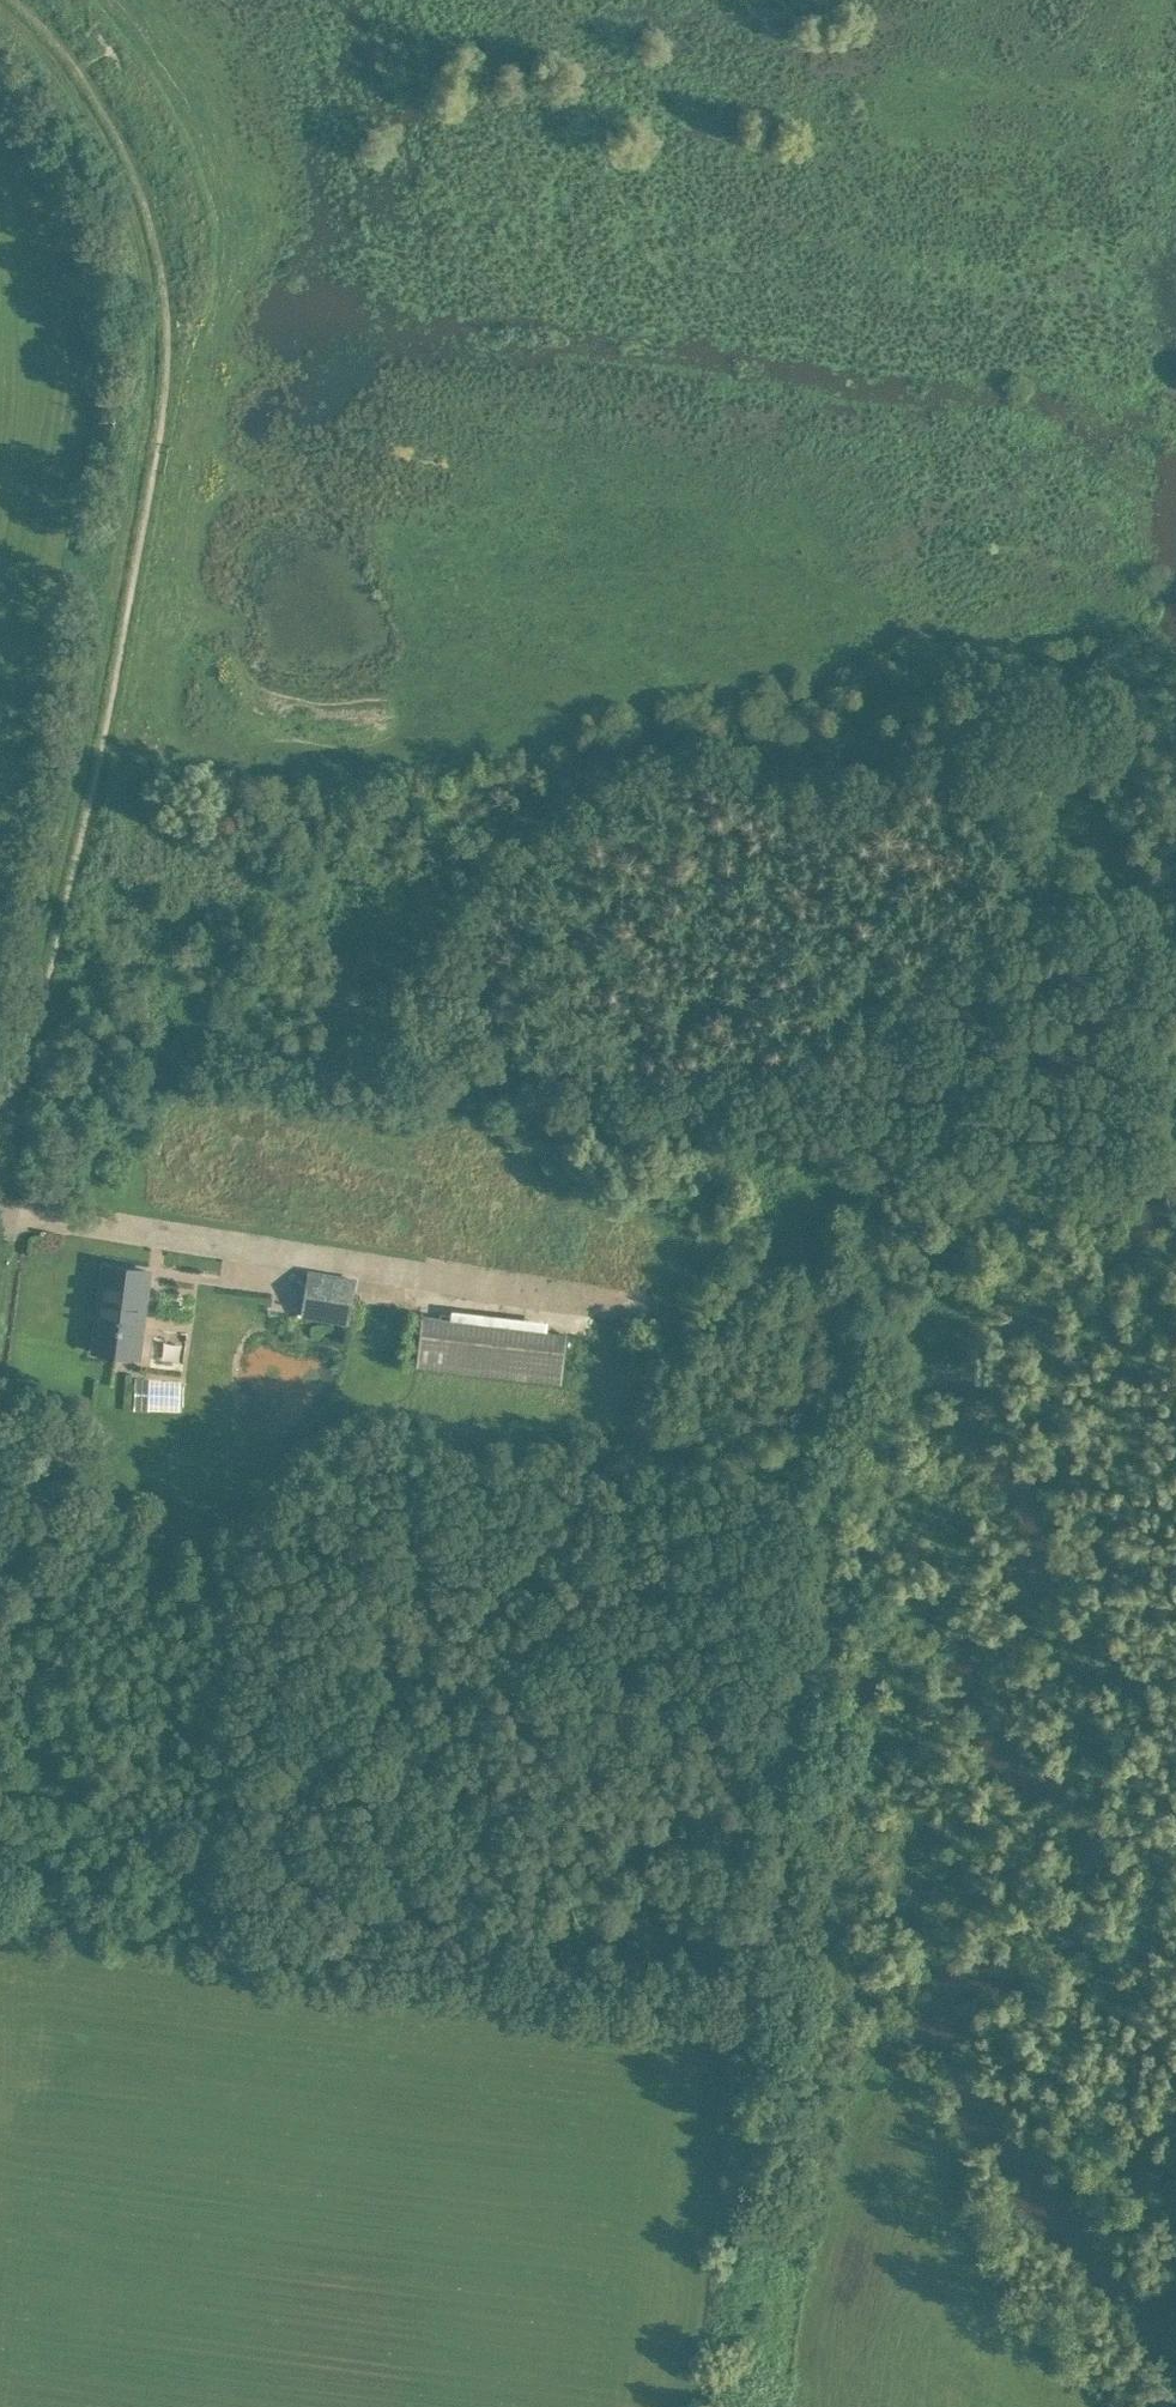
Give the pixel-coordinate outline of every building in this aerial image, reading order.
[(94,1351),(118,1354),(137,1357),(148,1270),(106,1264),(94,1351)] [(300,1315),(349,1324),(357,1277),(308,1269),(300,1315)] [(415,1365),(560,1383),(565,1330),(420,1313),(415,1365)] [(182,1409),(184,1363),(186,1363),(187,1329),(169,1328),(167,1377),(135,1376),(134,1407),(182,1409)]
